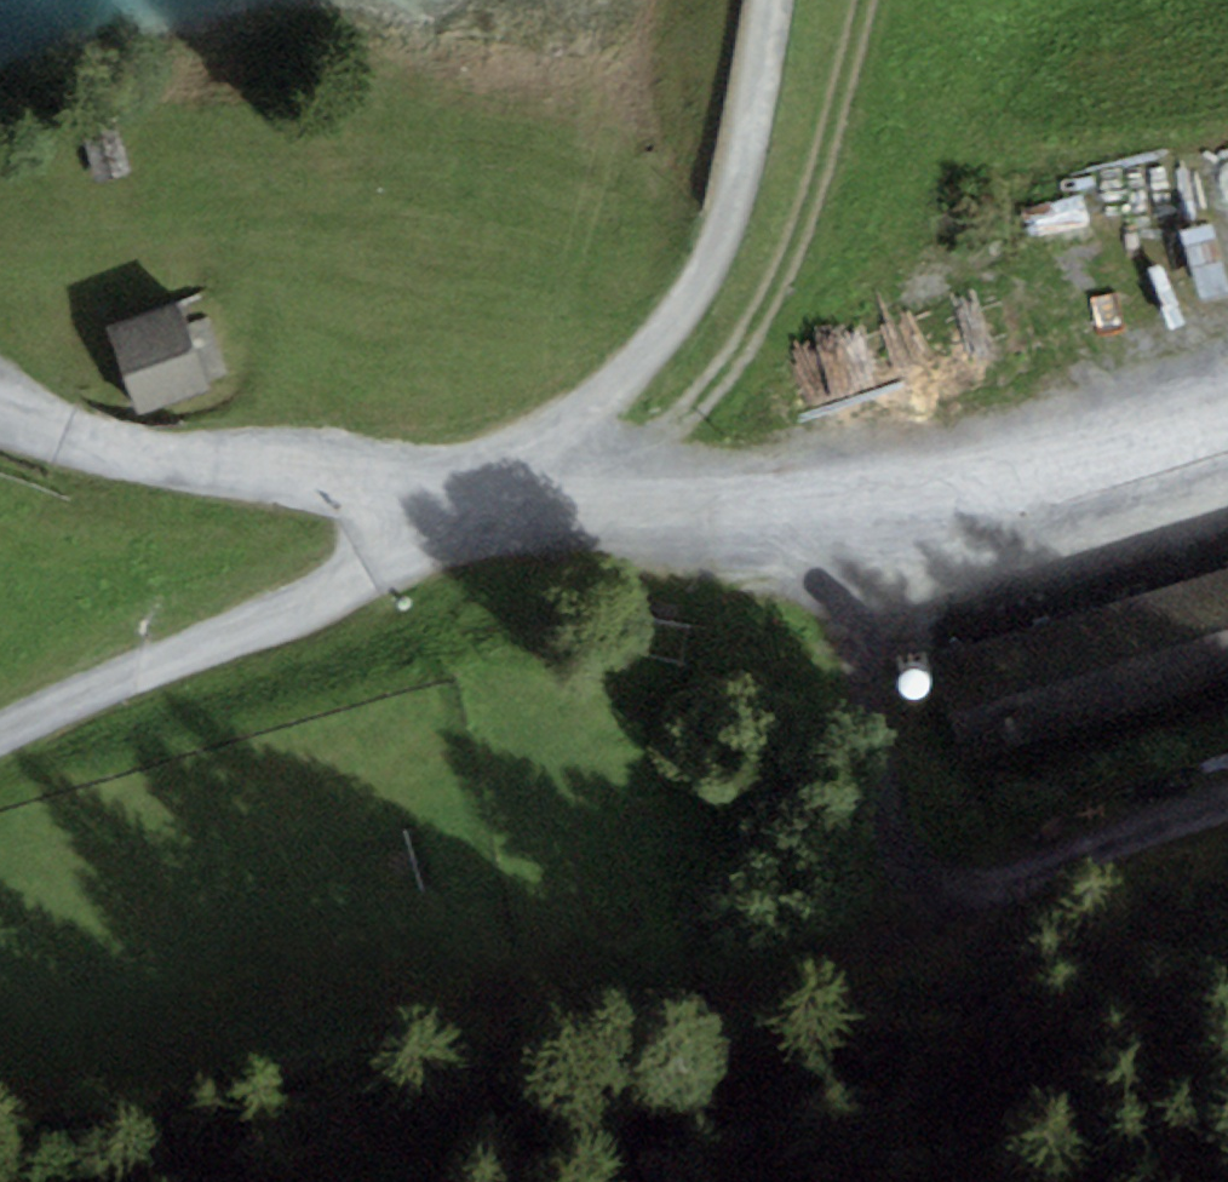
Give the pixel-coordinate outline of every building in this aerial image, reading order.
[(193,311),(117,334),(140,409),(216,386),(193,311)] [(936,649),(974,770),(1227,691),(1227,558),(936,649)]
